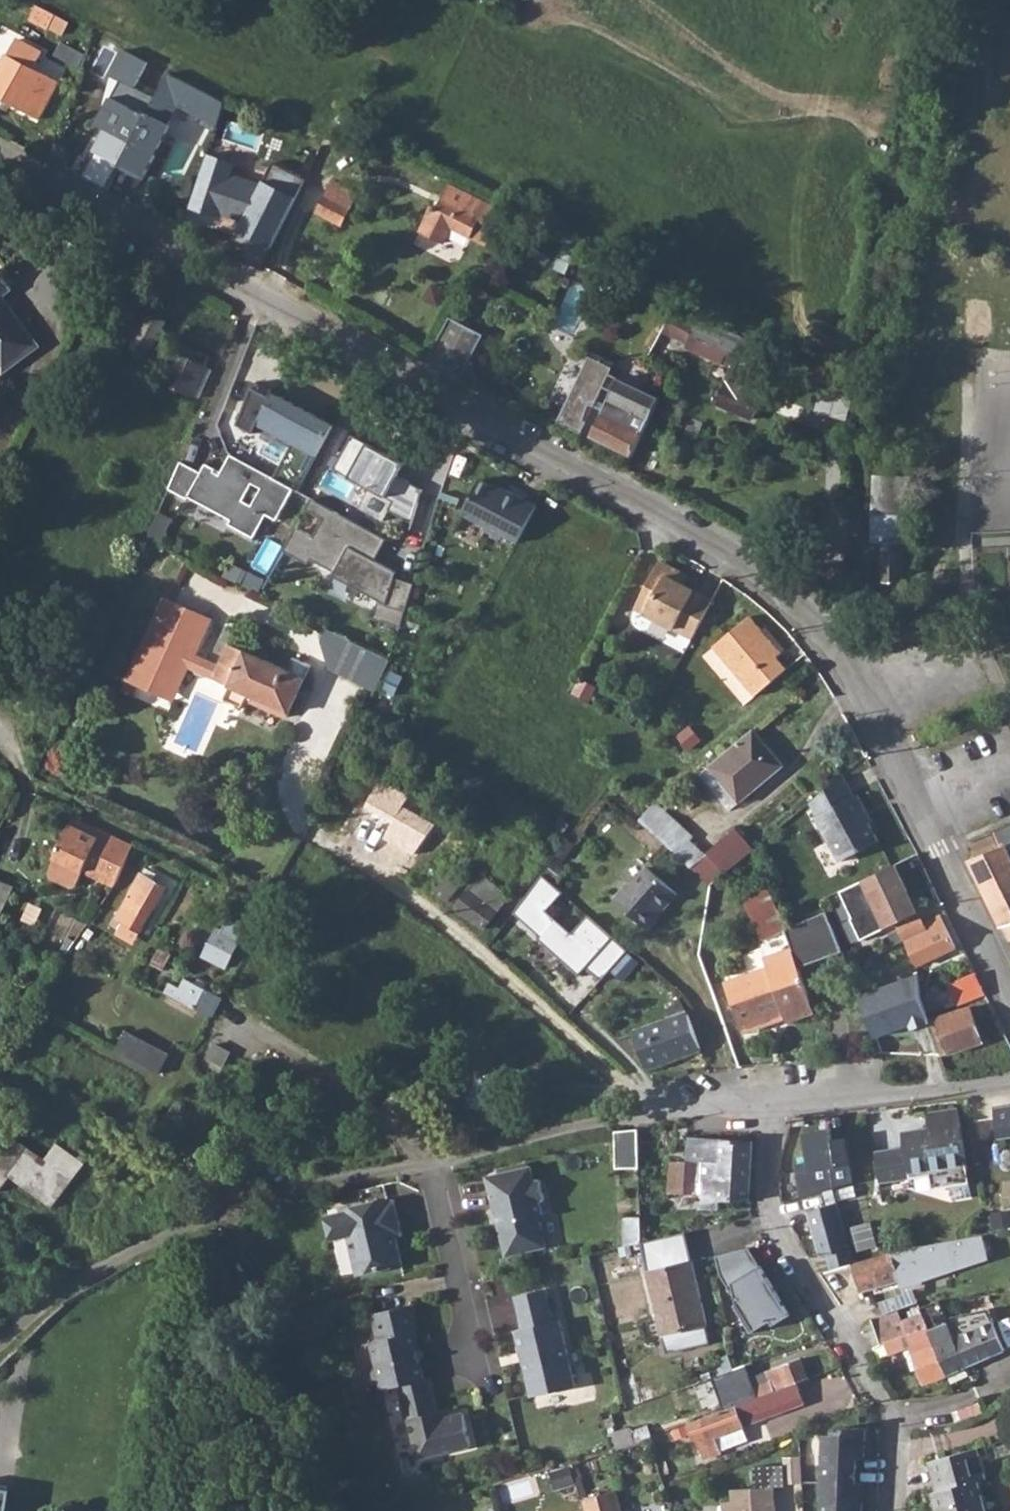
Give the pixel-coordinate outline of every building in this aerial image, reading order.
[(38,3),(31,17),(62,33),(64,28),(52,21),(56,13),(38,3)] [(40,120),(59,83),(33,70),(41,55),(16,41),(0,70),(0,99),(10,104),(40,120)] [(118,169),(142,181),(156,155),(153,154),(178,106),(203,119),(214,98),(168,73),(155,99),(135,88),(148,63),(122,50),(108,76),(119,82),(97,125),(116,135),(121,126),(136,133),(131,143),(118,169)] [(225,104),(214,98),(203,119),(217,127),(225,104)] [(10,104),(0,99),(0,109),(5,113),(10,104)] [(131,143),(136,133),(121,126),(116,135),(131,143)] [(503,216),(448,187),(437,208),(433,218),(427,228),(446,237),(450,227),(485,247),(503,216)] [(321,211),(344,223),(353,208),(330,195),(321,211)] [(431,205),(420,230),(443,242),(446,237),(427,228),(433,218),(437,208),(431,205)] [(4,370),(39,344),(1,295),(11,287),(0,274),(0,364),(4,370)] [(717,404),(751,418),(754,409),(766,384),(758,381),(768,358),(695,326),(697,320),(677,309),(665,333),(687,343),(686,346),(723,364),(725,358),(742,366),(734,384),(727,380),(717,404)] [(125,333),(151,347),(165,321),(147,311),(143,319),(135,315),(125,333)] [(429,363),(462,382),(486,340),(452,321),(429,363)] [(163,381),(191,394),(208,358),(180,344),(163,381)] [(590,357),(613,368),(614,366),(591,354),(590,357)] [(632,454),(660,397),(611,373),(613,368),(590,357),(559,418),(582,429),(586,420),(583,419),(590,404),(603,410),(591,434),(632,454)] [(294,488),(298,491),(333,425),(255,381),(238,424),(254,432),(263,430),(265,427),(293,442),(274,477),(231,454),(221,472),(215,469),(217,466),(207,461),(203,470),(175,455),(162,485),(188,499),(189,498),(231,520),(229,524),(255,537),(267,514),(277,520),(294,488)] [(581,432),(582,429),(559,418),(558,420),(581,432)] [(388,509),(412,522),(423,489),(397,475),(404,463),(351,435),(333,468),(393,500),(388,509)] [(874,510),(907,510),(908,475),(874,473),(874,510)] [(493,486),(480,479),(462,514),(485,526),(487,532),(501,539),(503,535),(517,543),(536,505),(506,489),(505,492),(493,486)] [(493,486),(505,492),(506,489),(495,483),(493,486)] [(395,577),(397,571),(376,559),(371,557),(375,550),(339,531),(346,518),(312,499),(306,509),(323,518),(314,536),(302,530),(289,554),(308,564),(311,559),(380,597),(374,617),(402,625),(415,582),(395,577)] [(387,539),(346,518),(339,531),(375,550),(371,557),(376,559),(387,539)] [(283,550),(289,554),(302,530),(296,527),(283,550)] [(878,546),(877,583),(909,582),(909,546),(878,546)] [(681,572),(659,561),(635,608),(693,638),(712,601),(684,585),(676,581),(681,572)] [(676,581),(684,585),(688,577),(681,572),(676,581)] [(164,597),(126,681),(150,691),(157,675),(181,685),(188,669),(193,671),(194,675),(202,679),(207,677),(229,686),(248,695),(290,713),(311,665),(294,658),(289,670),(228,644),(217,666),(194,656),(211,619),(164,597)] [(915,614),(924,615),(923,603),(915,604),(915,614)] [(714,646),(755,696),(787,669),(777,657),(781,653),(750,616),(714,646)] [(328,666),(375,690),(389,659),(327,628),(320,643),(328,666)] [(387,668),(381,691),(397,695),(403,672),(387,668)] [(157,675),(150,691),(126,681),(122,692),(167,713),(181,685),(157,675)] [(223,700),(242,709),(246,701),(248,695),(229,686),(223,700)] [(246,701),(287,718),(290,713),(248,695),(246,701)] [(708,767),(737,804),(782,767),(752,731),(708,767)] [(374,770),(397,784),(404,773),(397,769),(398,766),(382,756),(374,770)] [(814,817),(837,861),(870,844),(863,827),(868,825),(862,815),(865,813),(857,796),(853,798),(842,776),(811,802),(817,816),(814,817)] [(367,808),(396,824),(412,799),(382,782),(367,808)] [(86,873),(114,886),(121,874),(134,845),(74,818),(50,873),(53,880),(73,889),(79,887),(86,873)] [(876,841),(868,825),(863,827),(870,844),(876,841)] [(992,832),(997,847),(1004,844),(1009,842),(1009,825),(992,832)] [(690,868),(710,886),(753,850),(737,830),(690,868)] [(1000,925),(1009,922),(1009,856),(1004,844),(997,847),(967,858),(1000,925)] [(673,852),(680,858),(687,851),(681,845),(673,852)] [(897,924),(911,917),(905,902),(902,903),(901,900),(903,894),(906,892),(894,866),(841,892),(853,917),(851,918),(862,940),(897,924)] [(613,899),(647,929),(658,917),(656,915),(676,892),(647,867),(632,883),(629,881),(613,899)] [(437,891),(449,900),(464,882),(453,872),(437,891)] [(602,981),(629,951),(588,915),(572,933),(547,910),(563,892),(542,873),(513,912),(540,936),(538,938),(579,974),(586,967),(602,981)] [(118,919),(141,932),(153,910),(155,911),(168,889),(141,875),(129,895),(131,896),(118,919)] [(456,908),(484,929),(507,897),(478,876),(456,908)] [(13,887),(0,881),(0,917),(13,887)] [(767,940),(789,930),(769,885),(747,895),(767,940)] [(897,924),(918,967),(955,950),(940,918),(922,927),(916,914),(911,917),(897,924)] [(223,915),(217,924),(240,936),(246,927),(223,915)] [(729,981),(743,1029),(786,1015),(789,1024),(816,1015),(801,969),(843,956),(827,915),(789,930),(795,949),(768,957),(771,967),(729,981)] [(1000,925),(1008,938),(1009,938),(1009,922),(1000,925)] [(225,966),(240,936),(217,924),(202,953),(225,966)] [(908,973),(856,990),(872,1038),(924,1021),(908,973)] [(947,986),(953,1001),(982,989),(974,973),(947,986)] [(167,993),(212,1015),(222,997),(186,979),(181,987),(172,982),(167,993)] [(929,1021),(941,1057),(982,1043),(970,1007),(929,1021)] [(634,1031),(648,1071),(702,1054),(689,1013),(634,1031)] [(130,1051),(162,1068),(169,1055),(137,1039),(130,1051)] [(995,1105),(999,1135),(1009,1133),(1009,1103),(995,1105)] [(951,1180),(971,1176),(959,1106),(929,1112),(931,1126),(903,1132),(906,1146),(877,1151),(881,1183),(912,1178),(911,1174),(931,1170),(934,1188),(952,1185),(951,1180)] [(616,1129),(619,1166),(642,1165),(639,1128),(616,1129)] [(833,1139),(831,1128),(804,1133),(809,1162),(796,1164),(802,1199),(836,1188),(833,1167),(838,1166),(837,1165),(833,1139)] [(55,1209),(87,1164),(59,1144),(49,1159),(14,1137),(0,1156),(0,1190),(2,1191),(11,1177),(55,1209)] [(848,1137),(833,1139),(837,1165),(852,1163),(848,1137)] [(721,1179),(750,1180),(753,1143),(687,1138),(686,1158),(721,1161),(721,1179)] [(700,1209),(721,1209),(722,1200),(748,1201),(750,1180),(721,1179),(721,1161),(686,1158),(671,1156),(669,1192),(688,1193),(687,1204),(700,1204),(700,1209)] [(488,1177),(496,1214),(500,1212),(503,1225),(499,1229),(505,1257),(546,1248),(539,1216),(543,1216),(540,1201),(545,1200),(540,1180),(535,1181),(533,1167),(488,1177)] [(974,1195),(971,1176),(951,1180),(952,1185),(954,1198),(974,1195)] [(394,1237),(391,1225),(398,1223),(393,1201),(385,1202),(385,1198),(341,1208),(342,1212),(324,1216),(329,1241),(348,1237),(356,1275),(400,1264),(394,1237)] [(809,1209),(822,1254),(830,1252),(852,1246),(838,1201),(809,1209)] [(642,1216),(626,1216),(627,1239),(643,1239),(642,1216)] [(853,1227),(860,1251),(880,1245),(873,1221),(853,1227)] [(401,1236),(398,1223),(391,1225),(394,1237),(401,1236)] [(856,1264),(864,1289),(911,1275),(1001,1247),(996,1231),(890,1250),(891,1253),(856,1264)] [(834,1266),(856,1260),(852,1246),(830,1252),(834,1266)] [(776,1324),(793,1313),(750,1247),(717,1255),(721,1274),(740,1302),(735,1305),(753,1333),(774,1319),(776,1324)] [(1003,1255),(1001,1247),(911,1275),(914,1283),(1003,1255)] [(648,1272),(664,1335),(662,1335),(666,1354),(709,1344),(705,1325),(708,1324),(693,1261),(648,1272)] [(547,1288),(515,1296),(523,1330),(516,1332),(520,1353),(524,1352),(526,1361),(522,1362),(531,1397),(575,1387),(560,1321),(555,1323),(547,1288)] [(880,1301),(885,1313),(898,1309),(919,1302),(915,1289),(880,1301)] [(920,1308),(947,1372),(964,1366),(966,1365),(951,1328),(940,1300),(920,1308)] [(372,1342),(377,1361),(373,1366),(376,1379),(382,1383),(383,1389),(400,1386),(424,1380),(417,1351),(420,1350),(416,1333),(420,1333),(413,1305),(374,1314),(380,1340),(372,1342)] [(920,1366),(926,1382),(947,1372),(920,1308),(909,1312),(911,1318),(903,1322),(898,1309),(885,1313),(872,1317),(881,1344),(908,1335),(913,1346),(920,1366)] [(966,1322),(951,1328),(966,1365),(1005,1348),(994,1320),(979,1326),(969,1330),(967,1325),(966,1322)] [(976,1321),(967,1325),(969,1330),(979,1326),(976,1321)] [(881,1344),(873,1347),(878,1358),(906,1349),(913,1369),(920,1366),(913,1346),(908,1335),(881,1344)] [(731,1354),(736,1368),(754,1361),(750,1348),(731,1354)] [(739,1390),(745,1402),(746,1401),(757,1397),(796,1382),(805,1378),(798,1356),(755,1372),(752,1379),(754,1384),(739,1390)] [(964,1366),(947,1372),(951,1381),(968,1374),(964,1366)] [(419,1458),(473,1446),(465,1413),(445,1418),(443,1411),(439,1412),(432,1378),(424,1380),(400,1386),(407,1420),(410,1419),(419,1458)] [(804,1403),(796,1382),(757,1397),(746,1401),(745,1402),(730,1406),(683,1425),(690,1443),(698,1443),(703,1459),(724,1452),(723,1449),(718,1436),(745,1426),(804,1403)] [(745,1426),(718,1436),(723,1449),(750,1439),(745,1426)] [(633,1431),(636,1441),(651,1437),(648,1427),(633,1431)] [(867,1456),(867,1427),(844,1427),(843,1431),(833,1430),(833,1434),(823,1433),(821,1480),(857,1482),(859,1456),(867,1456)] [(938,1499),(941,1510),(983,1510),(992,1509),(984,1475),(992,1474),(990,1464),(985,1443),(934,1454),(937,1470),(941,1485),(935,1486),(938,1499)] [(783,1459),(784,1484),(804,1482),(803,1458),(783,1459)] [(863,1502),(858,1496),(856,1496),(857,1482),(821,1480),(822,1510),(863,1510),(863,1502)] [(863,1502),(864,1482),(857,1482),(856,1496),(858,1496),(863,1502)] [(772,1489),(731,1491),(731,1503),(722,1503),(723,1510),(774,1510),(772,1489)] [(616,1490),(583,1499),(586,1510),(622,1510),(616,1490)]
